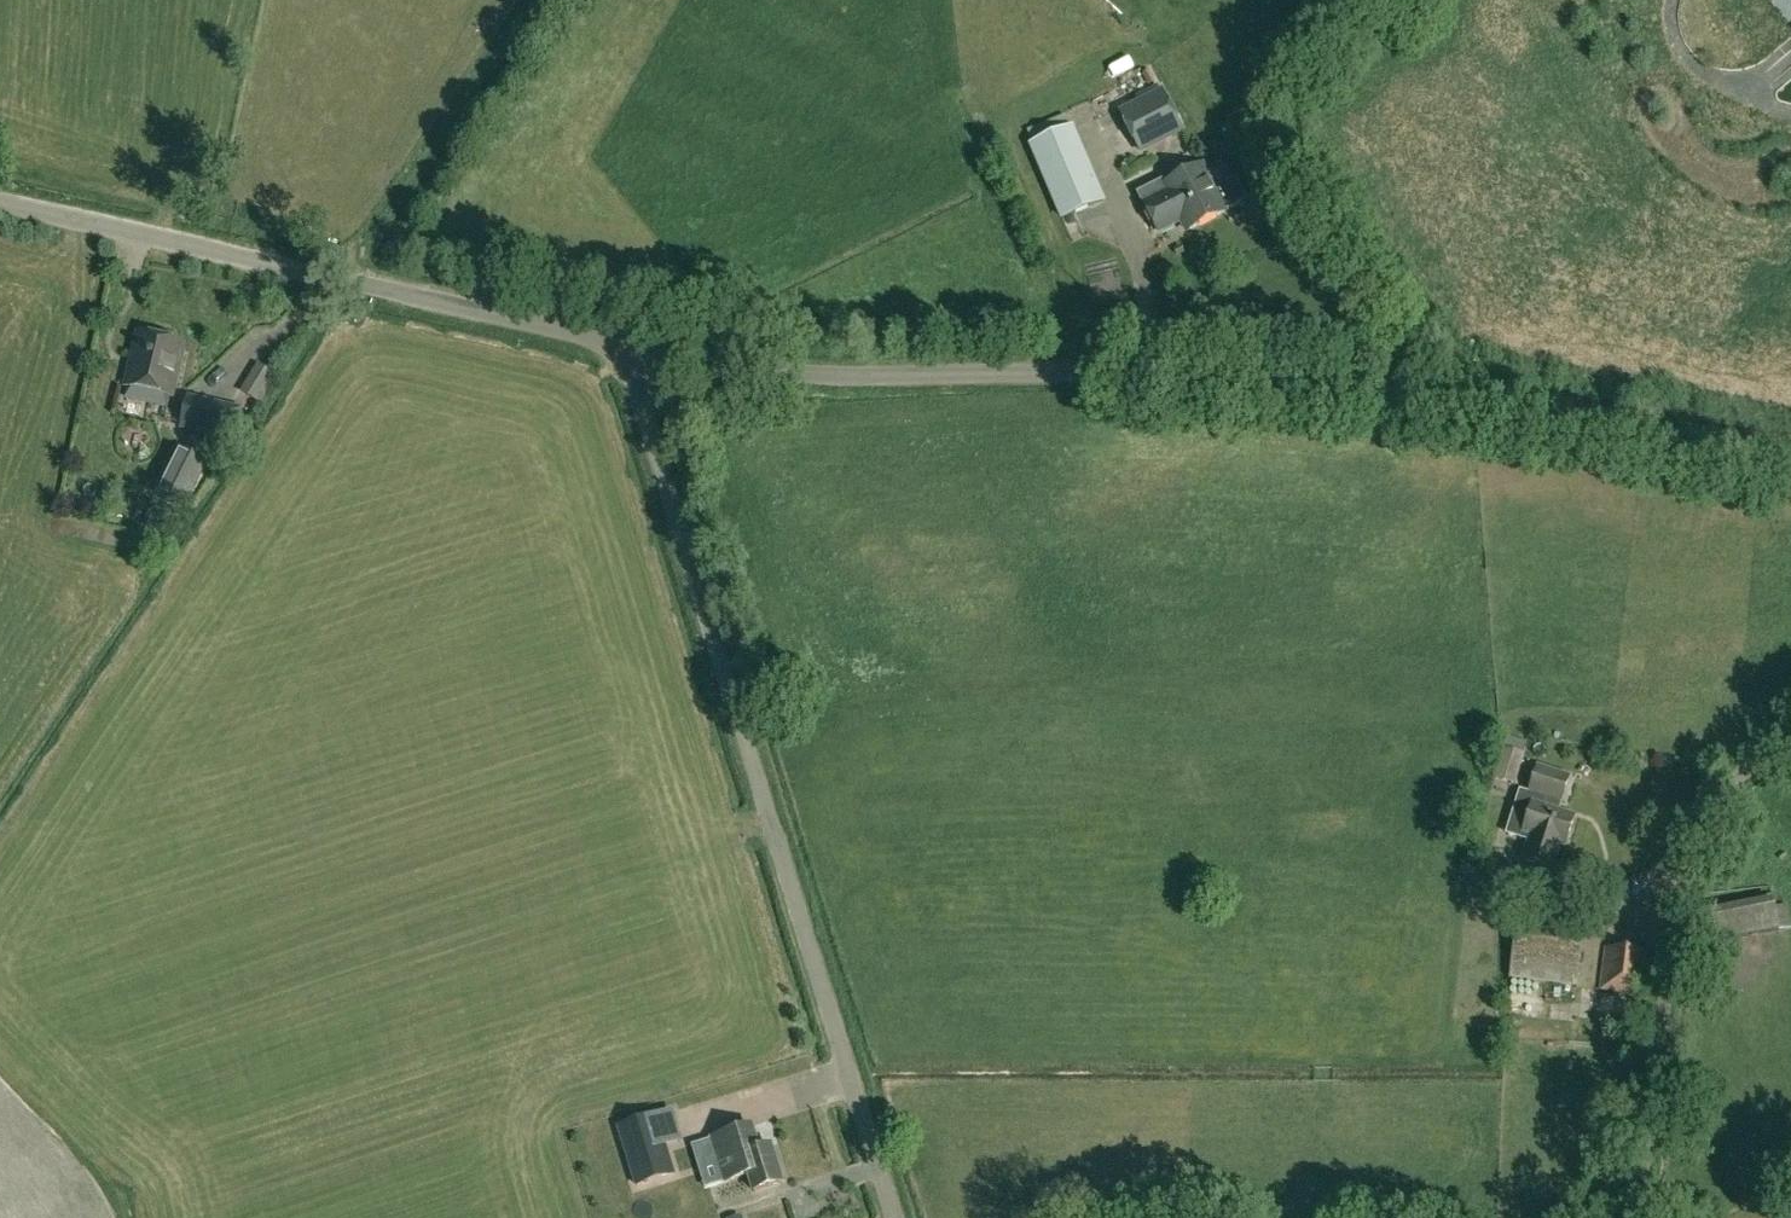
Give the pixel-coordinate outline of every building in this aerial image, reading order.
[(1126,158),(1167,137),(1148,100),(1106,121),(1126,158)] [(1103,201),(1073,129),(1032,146),(1062,218),(1103,201)] [(1224,211),(1244,200),(1234,180),(1213,191),(1201,167),(1164,186),(1163,183),(1139,195),(1158,232),(1178,221),(1181,220),(1186,230),(1187,232),(1197,226),(1224,212),(1224,211)] [(718,314),(720,305),(711,304),(709,312),(718,314)] [(171,341),(168,336),(156,333),(151,336),(138,333),(127,386),(172,396),(183,343),(171,341)] [(245,386),(267,397),(281,369),(258,358),(245,386)] [(232,440),(239,411),(188,399),(181,427),(232,440)] [(184,508),(207,462),(182,449),(159,495),(173,502),(183,507),(184,508)] [(1513,784),(1517,772),(1522,756),(1502,750),(1494,778),(1513,784)] [(1565,848),(1575,817),(1555,811),(1558,803),(1560,804),(1569,776),(1537,766),(1526,801),(1518,799),(1507,834),(1522,839),(1523,835),(1530,837),(1522,860),(1553,870),(1561,846),(1565,848)] [(1717,943),(1778,930),(1770,900),(1711,911),(1712,917),(1698,920),(1703,942),(1716,940),(1717,943)] [(1552,903),(1534,901),(1533,913),(1551,915),(1552,903)] [(1576,985),(1582,937),(1514,929),(1508,977),(1576,985)] [(1641,995),(1646,953),(1605,947),(1600,990),(1641,995)] [(636,1121),(607,1129),(626,1196),(666,1188),(655,1151),(646,1154),(636,1121)] [(759,1150),(752,1126),(711,1138),(725,1182),(749,1174),(755,1191),(782,1183),(771,1146),(759,1150)] [(749,1216),(776,1211),(772,1194),(746,1199),(749,1216)]
